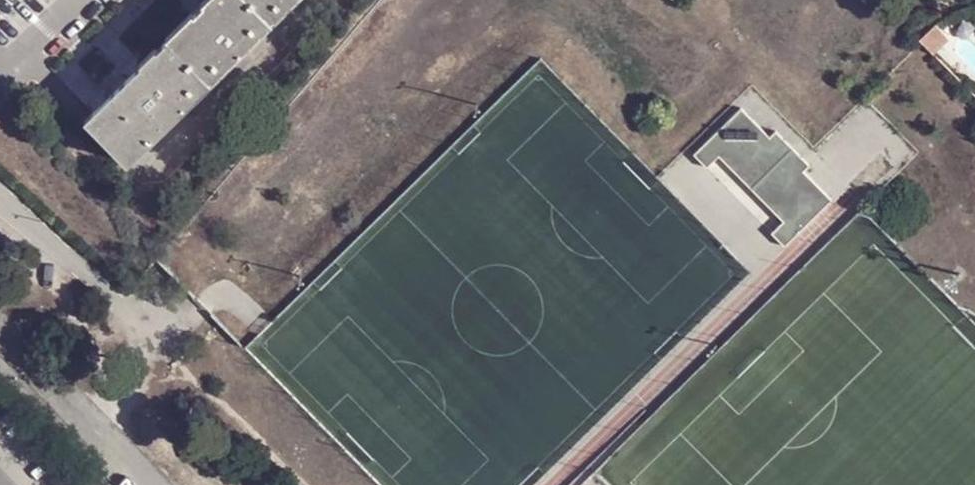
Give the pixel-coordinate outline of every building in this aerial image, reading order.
[(291,0),(207,0),(93,112),(135,154),(291,0)] [(740,107),(694,154),(706,168),(718,157),(782,223),(771,235),(783,247),(831,201),(800,172),(807,166),(775,132),(768,137),(740,107)]
